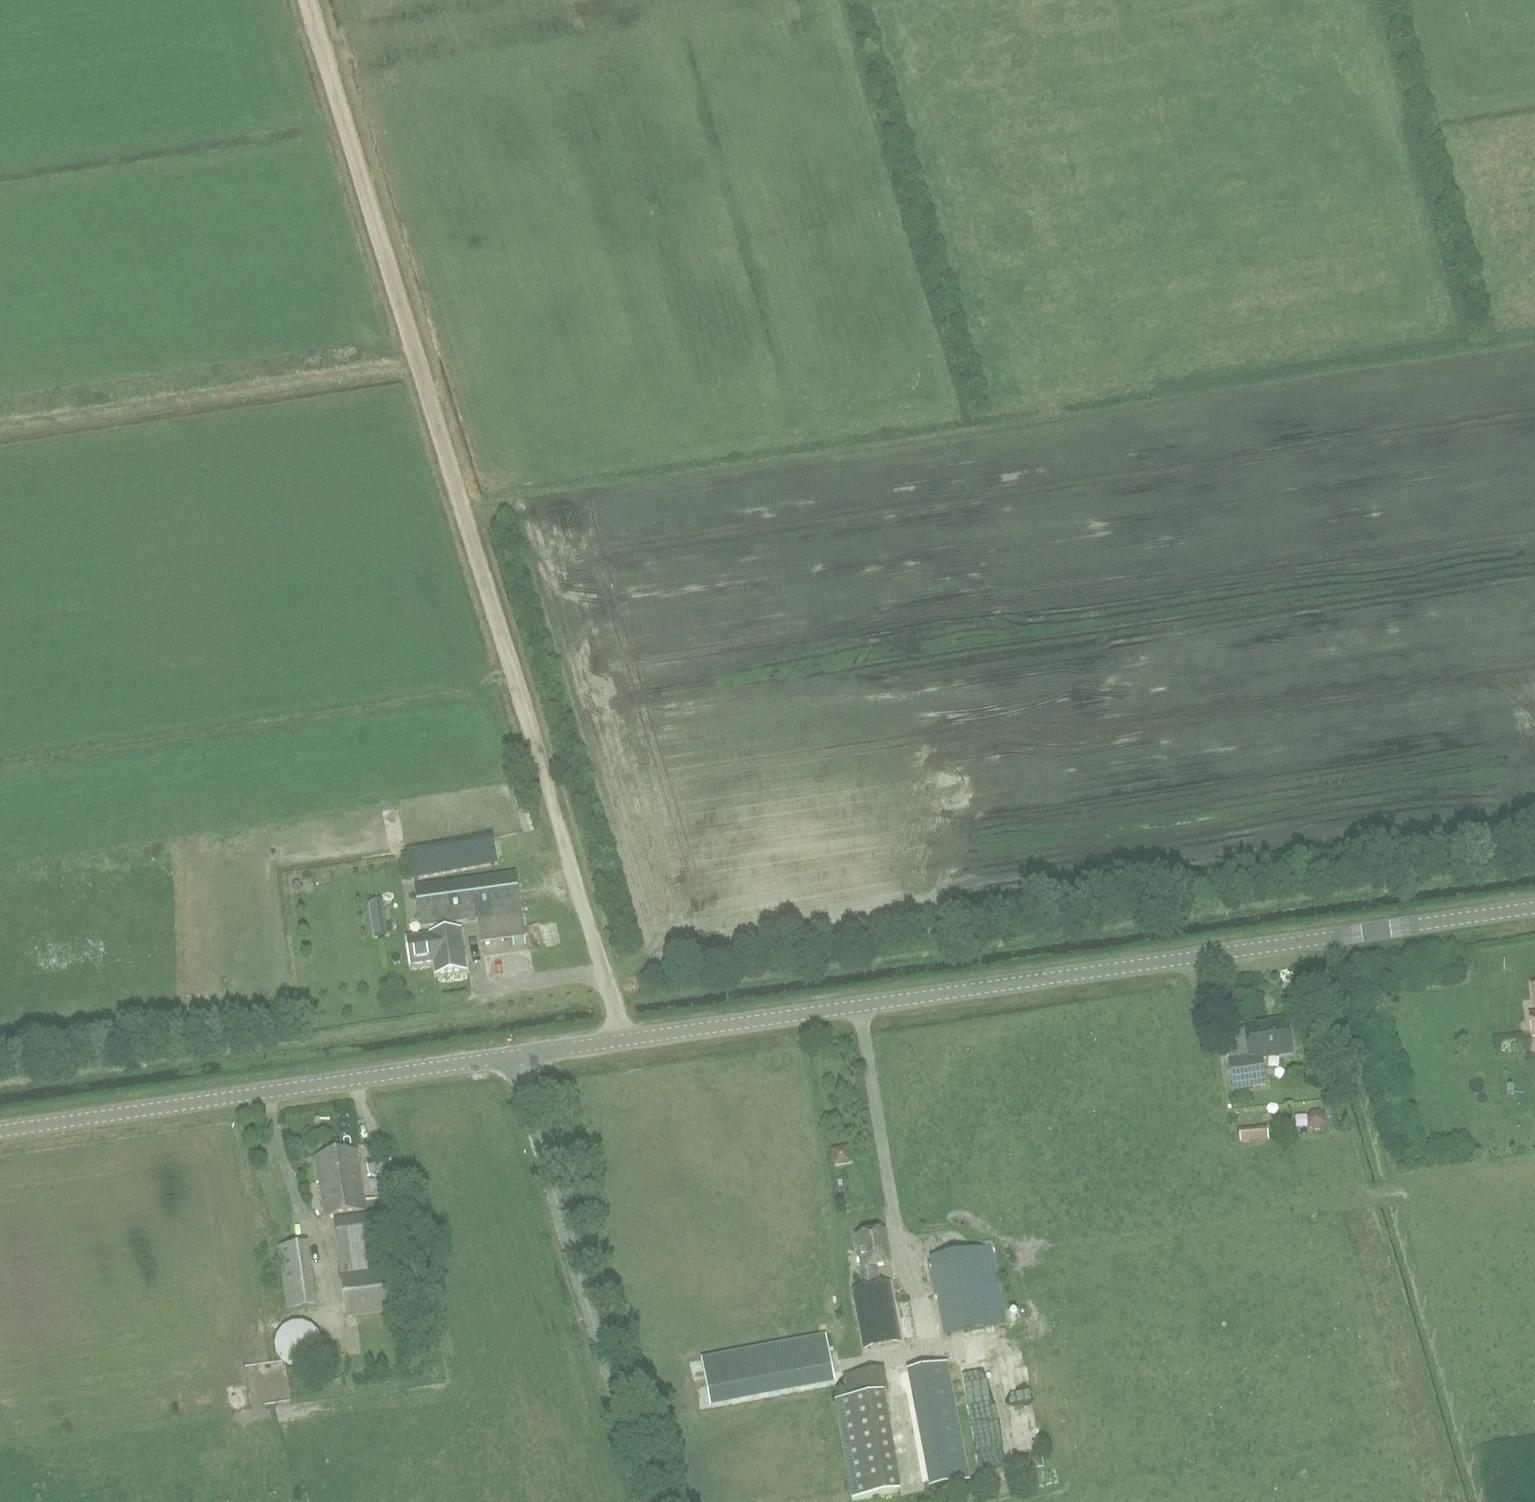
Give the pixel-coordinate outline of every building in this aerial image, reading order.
[(413,880),(496,864),(491,840),(408,856),(413,880)] [(420,928),(476,920),(481,944),(524,938),(520,913),(521,913),(516,874),(414,888),(420,928)] [(370,903),(374,935),(386,934),(381,902),(370,903)] [(560,926),(546,928),(549,942),(563,940),(560,926)] [(429,934),(429,935),(407,938),(411,965),(433,962),(435,975),(466,971),(460,930),(429,934)] [(1229,1062),(1232,1091),(1267,1087),(1264,1057),(1292,1053),(1288,1024),(1264,1027),(1264,1025),(1245,1027),(1249,1059),(1229,1062)] [(1319,1075),(1324,1063),(1312,1059),(1307,1070),(1319,1075)] [(1242,1134),(1245,1145),(1274,1137),(1271,1126),(1242,1134)] [(852,1148),(836,1149),(837,1164),(853,1163),(852,1148)] [(346,1216),(366,1213),(356,1150),(336,1153),(346,1216)] [(346,1216),(336,1153),(315,1157),(325,1219),(346,1216)] [(368,1175),(382,1173),(380,1160),(366,1162),(368,1175)] [(369,1270),(368,1223),(340,1224),(341,1271),(369,1270)] [(867,1236),(856,1238),(862,1269),(859,1269),(862,1287),(853,1288),(864,1350),(901,1343),(890,1282),(880,1283),(877,1267),(891,1264),(885,1232),(883,1233),(882,1227),(866,1230),(867,1236)] [(315,1304),(312,1239),(285,1241),(288,1306),(315,1304)] [(946,1337),(1006,1325),(991,1247),(931,1258),(946,1337)] [(344,1309),(381,1307),(380,1285),(343,1287),(344,1309)] [(373,1317),(358,1320),(360,1331),(375,1327),(373,1317)] [(320,1353),(321,1348),(319,1339),(315,1332),(307,1327),(299,1326),(290,1327),(283,1332),(278,1339),(276,1348),(277,1356),(282,1364),(290,1370),(301,1370),(310,1368),(317,1361),(320,1353)] [(731,1389),(836,1377),(832,1344),(716,1357),(719,1384),(730,1383),(731,1389)] [(931,1362),(909,1369),(909,1377),(922,1419),(922,1430),(925,1442),(925,1463),(928,1473),(937,1473),(947,1470),(957,1470),(958,1448),(951,1426),(951,1416),(947,1403),(956,1400),(957,1372),(953,1361),(947,1361),(941,1362),(931,1362)] [(843,1396),(856,1482),(898,1476),(882,1366),(848,1371),(852,1395),(843,1396)] [(1035,1393),(1036,1379),(1022,1377),(1020,1391),(1035,1393)] [(1014,1421),(1040,1418),(1037,1398),(1011,1401),(1014,1421)]
